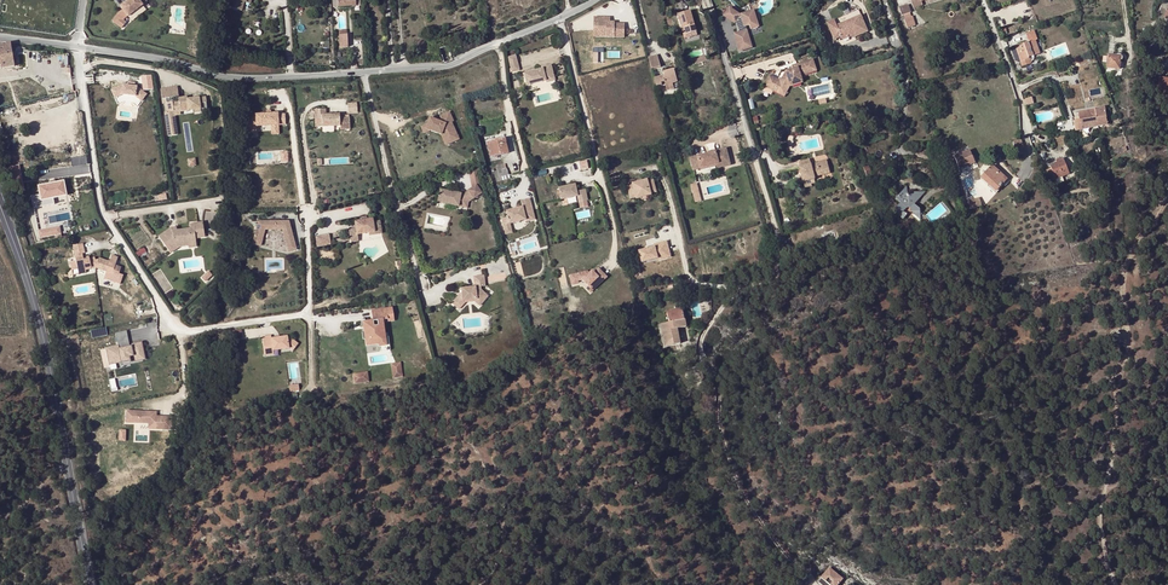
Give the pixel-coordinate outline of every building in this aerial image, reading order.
[(132,0),(131,2),(130,1),(129,1),(121,7),(124,11),(120,14),(114,21),(123,28),(127,23),(124,20),(126,18),(128,16),(129,17),(144,6),(140,0),(132,0)] [(248,7),(250,0),(233,0),(233,3),(235,3),(232,12),(243,15),(246,6),(248,7)] [(913,8),(923,6),(921,2),(921,0),(911,0),(913,8)] [(902,16),(904,15),(910,13),(911,13),(908,4),(899,7),(902,16)] [(724,16),(734,23),(737,25),(738,28),(737,31),(738,33),(734,34),(740,51),(752,47),(745,27),(749,25),(751,29),(759,27),(756,19),(754,20),(751,11),(740,15),(729,8),(724,16)] [(843,40),(848,38),(847,36),(851,34),(851,36),(852,38),(868,32),(858,10),(827,23),(834,39),(841,37),(843,40)] [(691,11),(678,15),(682,28),(684,28),(686,35),(691,34),(691,36),(697,34),(691,11)] [(995,21),(998,29),(1033,16),(1032,13),(999,25),(997,20),(995,21)] [(906,18),(904,19),(907,28),(916,26),(913,16),(911,17),(906,18)] [(624,37),(624,23),(615,23),(615,21),(610,21),(610,17),(594,17),(593,36),(624,37)] [(1032,25),(1024,28),(1029,42),(1015,47),(1020,62),(1021,62),(1023,66),(1031,63),(1029,57),(1040,53),(1035,40),(1038,39),(1032,25)] [(684,28),(682,28),(684,38),(691,36),(691,34),(686,35),(684,28)] [(347,35),(339,35),(339,48),(348,48),(347,35)] [(12,44),(0,46),(0,66),(1,66),(2,69),(15,67),(12,44)] [(439,48),(444,63),(453,60),(447,45),(439,48)] [(1157,46),(1150,45),(1149,55),(1156,56),(1157,46)] [(658,55),(648,58),(652,70),(661,67),(658,55)] [(1121,56),(1108,55),(1107,59),(1105,59),(1104,70),(1107,70),(1107,68),(1120,69),(1121,56)] [(515,56),(508,58),(512,72),(519,70),(515,56)] [(779,80),(770,75),(764,86),(784,96),(790,85),(803,81),(801,76),(816,71),(812,59),(792,66),(792,69),(785,71),(781,79),(780,78),(779,80)] [(523,74),(526,85),(545,80),(554,78),(551,65),(542,67),(542,69),(523,74)] [(661,67),(652,70),(654,79),(663,76),(661,67)] [(654,79),(657,87),(662,85),(661,83),(665,82),(667,91),(674,89),(673,83),(678,82),(674,69),(664,72),(665,76),(663,76),(654,79)] [(151,75),(141,75),(141,90),(152,89),(151,75)] [(1158,89),(1160,89),(1167,91),(1167,79),(1159,78),(1158,89)] [(674,89),(667,91),(668,96),(680,93),(678,82),(673,83),(674,89)] [(141,101),(146,94),(136,87),(123,86),(111,90),(115,97),(122,95),(135,96),(141,101)] [(195,113),(207,111),(205,97),(187,99),(187,97),(178,98),(179,102),(172,102),(172,98),(178,97),(177,87),(161,90),(162,99),(166,99),(168,112),(180,110),(180,112),(189,110),(189,108),(194,107),(195,113)] [(122,95),(115,97),(116,100),(122,97),(134,99),(140,103),(141,101),(135,96),(122,95)] [(348,113),(358,112),(357,102),(347,103),(348,113)] [(1095,110),(1096,118),(1106,116),(1105,108),(1095,110)] [(350,130),(350,119),(340,119),(340,115),(326,115),(326,109),(315,109),(315,120),(322,120),(322,127),(340,126),(340,130),(350,130)] [(169,136),(178,134),(175,115),(181,114),(180,110),(168,112),(165,112),(169,136)] [(1080,121),(1096,118),(1095,110),(1093,110),(1078,112),(1080,121)] [(442,133),(441,135),(443,139),(449,136),(452,143),(459,139),(451,122),(453,121),(449,112),(440,117),(442,121),(441,123),(429,118),(427,125),(429,131),(430,131),(436,133),(439,132),(442,133)] [(256,117),(249,117),(250,136),(257,136),(256,126),(271,125),(278,125),(286,125),(285,114),(278,115),(278,113),(271,114),(267,114),(256,115),(256,117)] [(1098,127),(1103,126),(1108,125),(1106,116),(1096,118),(1098,127)] [(1075,131),(1098,127),(1096,118),(1080,121),(1074,122),(1075,131)] [(423,134),(430,131),(429,131),(427,125),(427,124),(420,128),(423,134)] [(499,142),(499,140),(498,138),(486,141),(489,158),(492,157),(489,144),(499,142)] [(505,138),(499,140),(499,142),(489,144),(492,157),(508,153),(505,138)] [(1023,157),(1020,141),(1009,144),(1011,153),(1009,153),(1010,157),(1012,157),(1013,160),(1023,157)] [(1117,150),(1114,151),(1115,155),(1127,150),(1126,146),(1117,149),(1117,150)] [(710,155),(710,154),(690,159),(693,171),(700,169),(701,170),(716,166),(717,168),(730,165),(726,148),(716,151),(717,153),(710,155)] [(971,152),(955,157),(958,170),(975,166),(971,152)] [(195,159),(187,161),(188,168),(196,167),(195,159)] [(798,162),(799,166),(804,183),(815,180),(814,177),(830,173),(827,160),(810,164),(809,159),(798,162)] [(579,168),(587,168),(587,160),(579,161),(579,168)] [(1064,160),(1056,163),(1050,165),(1051,169),(1047,171),(1051,182),(1063,177),(1061,174),(1068,171),(1065,163),(1064,160)] [(996,162),(991,168),(996,172),(1001,166),(996,162)] [(24,190),(19,165),(10,167),(14,192),(24,190)] [(867,176),(872,174),(869,166),(863,168),(867,176)] [(511,179),(510,175),(508,168),(506,168),(497,171),(494,171),(496,178),(497,182),(511,179)] [(996,172),(991,168),(981,178),(989,185),(996,191),(1002,184),(1000,183),(1004,179),(996,172)] [(473,184),(479,181),(474,170),(468,173),(473,184)] [(627,187),(630,196),(635,194),(636,198),(637,199),(641,198),(646,196),(652,195),(651,194),(651,192),(656,190),(653,180),(648,181),(647,180),(642,181),(638,182),(633,184),(633,185),(627,187)] [(811,184),(815,183),(815,180),(804,183),(805,188),(812,186),(811,184)] [(39,187),(40,195),(43,207),(55,204),(53,198),(66,195),(63,182),(39,187)] [(697,183),(690,185),(695,203),(702,201),(697,183)] [(1003,186),(1002,184),(996,191),(989,185),(987,186),(996,194),(1003,186)] [(575,185),(559,188),(561,199),(577,196),(578,203),(587,201),(585,189),(576,191),(575,185)] [(462,194),(439,190),(437,202),(459,207),(459,206),(460,201),(469,202),(474,199),(468,190),(462,194)] [(908,194),(903,190),(896,199),(901,203),(897,207),(897,215),(903,220),(907,215),(904,212),(907,208),(911,208),(911,212),(921,222),(920,209),(915,204),(926,191),(908,193),(909,194),(908,194)] [(43,207),(40,195),(32,196),(34,208),(43,207)] [(523,208),(507,211),(508,218),(502,219),(504,229),(510,227),(509,224),(526,220),(524,213),(533,211),(530,199),(521,202),(523,208)] [(967,202),(969,209),(981,205),(980,201),(975,202),(975,200),(967,202)] [(533,211),(524,213),(526,220),(526,222),(535,220),(533,211)] [(360,221),(355,222),(355,228),(349,229),(350,236),(357,235),(368,233),(381,231),(379,222),(373,223),(372,219),(367,220),(360,221)] [(173,231),(173,228),(160,237),(171,253),(180,247),(190,246),(189,236),(206,233),(204,223),(191,225),(192,229),(178,230),(173,231)] [(290,253),(297,251),(290,223),(260,223),(258,231),(254,245),(262,247),(266,231),(284,231),(290,253)] [(61,234),(59,226),(38,231),(40,238),(61,234)] [(206,237),(206,233),(189,236),(190,246),(190,248),(198,247),(197,239),(206,237)] [(315,236),(315,237),(316,246),(316,247),(317,247),(330,245),(331,244),(329,235),(329,234),(328,234),(316,236),(315,236)] [(642,263),(658,258),(656,254),(669,251),(666,242),(654,245),(655,247),(648,249),(639,251),(642,263)] [(108,271),(119,275),(122,268),(116,266),(119,258),(113,256),(110,262),(100,259),(99,260),(96,261),(96,258),(90,259),(84,260),(84,258),(83,254),(86,254),(84,244),(74,246),(77,262),(71,263),(73,271),(79,269),(79,272),(86,270),(97,268),(107,272),(108,271)] [(670,257),(669,251),(656,254),(658,258),(658,260),(670,257)] [(587,272),(581,273),(583,280),(588,286),(590,285),(594,289),(606,277),(598,269),(594,273),(591,275),(589,273),(587,272)] [(208,271),(201,277),(204,281),(211,276),(208,271)] [(569,276),(571,285),(577,284),(578,281),(582,280),(583,280),(581,273),(569,276)] [(485,286),(484,276),(474,277),(475,287),(473,288),(473,289),(470,290),(470,288),(461,289),(462,296),(459,296),(456,300),(461,304),(463,301),(476,299),(482,303),(488,296),(480,290),(481,287),(485,286)] [(461,304),(456,300),(453,304),(460,310),(465,303),(475,301),(480,306),(482,303),(476,299),(463,301),(461,304)] [(682,308),(672,310),(673,314),(668,315),(670,323),(667,323),(661,325),(665,347),(681,343),(678,328),(686,327),(682,308)] [(365,332),(367,341),(371,340),(371,347),(381,345),(381,348),(388,347),(387,338),(384,321),(389,321),(390,323),(396,322),(394,309),(373,312),(374,323),(375,328),(370,328),(370,331),(365,332)] [(673,314),(672,310),(664,312),(667,323),(670,323),(668,315),(673,314)] [(364,323),(365,332),(370,331),(370,328),(375,328),(374,323),(366,324),(366,323),(364,323)] [(232,338),(242,337),(241,330),(232,330),(232,338)] [(129,346),(127,334),(116,336),(118,346),(125,344),(126,347),(129,346)] [(293,350),(298,344),(292,340),(287,340),(287,337),(279,338),(276,338),(271,339),(271,336),(262,337),(263,348),(268,347),(268,346),(272,345),(273,351),(290,348),(293,350)] [(381,348),(382,353),(392,352),(390,338),(387,338),(388,347),(381,348)] [(125,344),(118,346),(106,348),(110,364),(120,362),(120,364),(128,362),(127,357),(133,356),(134,361),(145,359),(141,342),(130,344),(131,346),(129,346),(126,347),(125,344)] [(268,347),(263,348),(264,355),(274,354),(273,351),(272,345),(268,346),(268,347)] [(391,364),(393,379),(403,377),(401,363),(391,364)] [(353,375),(355,385),(369,383),(367,373),(353,375)] [(709,387),(708,402),(716,403),(717,387),(709,387)] [(126,411),(126,423),(148,424),(156,424),(156,421),(162,421),(162,429),(172,430),(172,417),(156,416),(156,412),(126,411)] [(162,429),(162,421),(156,421),(156,424),(148,424),(148,429),(162,429)] [(840,579),(826,567),(817,578),(823,583),(826,579),(831,583),(829,584),(836,584),(840,579)]
